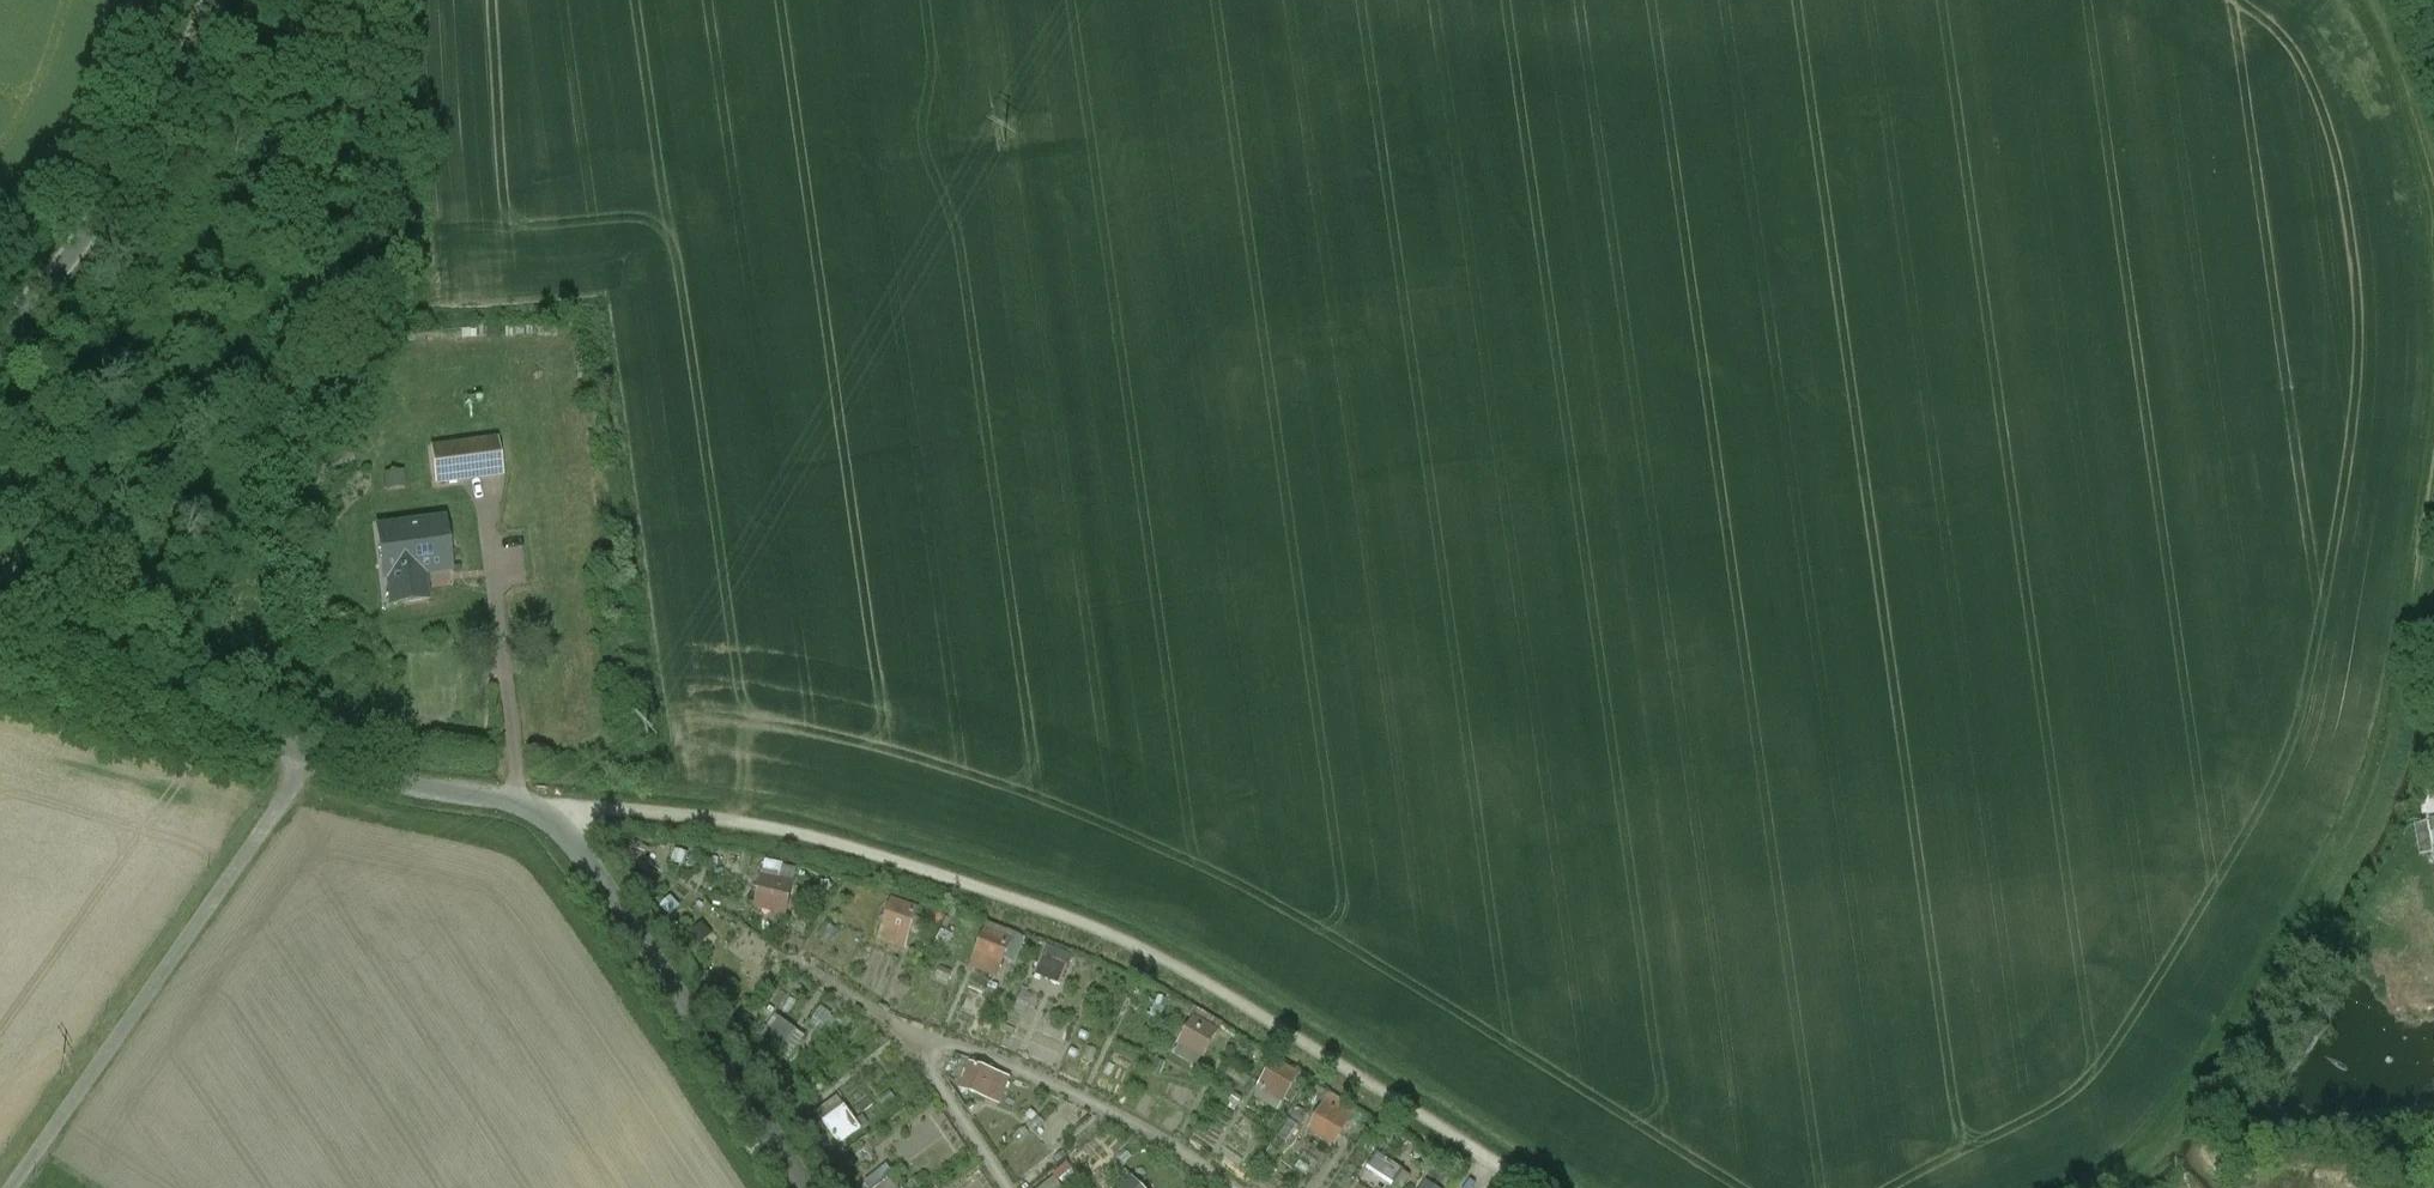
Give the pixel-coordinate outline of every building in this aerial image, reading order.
[(495,444),(434,452),(438,484),(499,476),(495,444)] [(443,525),(379,533),(385,580),(389,579),(393,607),(425,603),(422,575),(449,571),(443,525)] [(790,894),(762,888),(758,905),(760,906),(760,905),(785,911),(785,912),(786,912),(790,894)] [(916,918),(891,909),(886,923),(887,924),(889,919),(899,922),(895,934),(909,939),(916,918)] [(971,967),(1000,977),(1008,953),(980,943),(971,967)] [(1068,968),(1043,958),(1036,974),(1037,975),(1038,974),(1061,983),(1061,984),(1062,984),(1068,968)] [(795,1030),(781,1019),(765,1041),(779,1052),(780,1051),(779,1050),(794,1030),(794,1031),(795,1030)] [(1213,1042),(1190,1028),(1181,1043),(1182,1044),(1183,1043),(1204,1056),(1204,1057),(1213,1042)] [(1295,1085),(1272,1071),(1261,1088),(1262,1088),(1263,1087),(1284,1100),(1283,1102),(1284,1102),(1295,1085)] [(819,1110),(841,1145),(866,1129),(843,1094),(819,1110)] [(1350,1121),(1326,1106),(1317,1122),(1318,1122),(1340,1135),(1340,1136),(1341,1136),(1350,1121)] [(1403,1167),(1374,1155),(1367,1172),(1368,1173),(1369,1172),(1394,1183),(1394,1184),(1395,1185),(1403,1167)] [(880,1187),(904,1187),(895,1176),(894,1177),(880,1187)] [(1423,1187),(1444,1187),(1428,1179),(1423,1187)]
